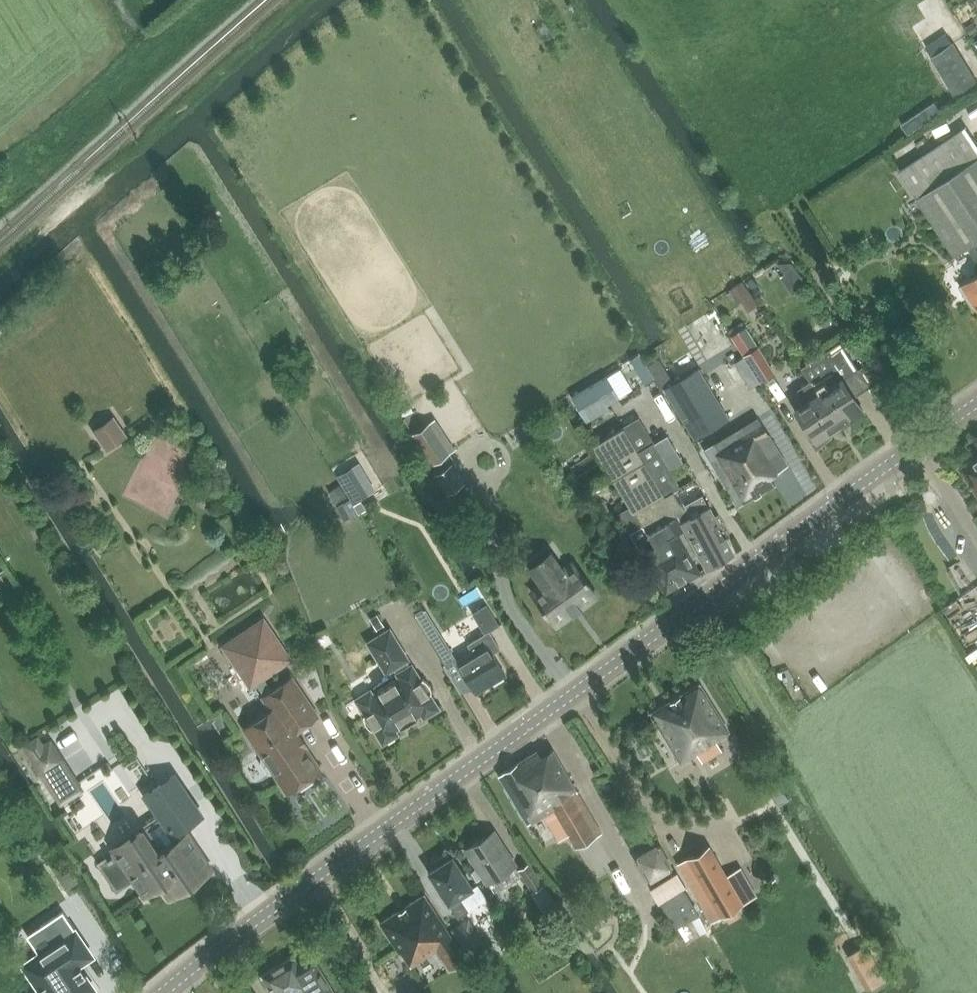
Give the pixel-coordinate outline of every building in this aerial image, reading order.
[(917,198),(955,254),(968,245),(976,239),(976,145),(964,126),(899,169),(917,198)] [(968,245),(976,261),(976,239),(968,245)] [(962,286),(976,308),(976,276),(962,286)] [(745,326),(730,335),(760,382),(775,372),(745,326)] [(833,366),(810,381),(838,423),(846,417),(849,421),(863,411),(842,378),(857,369),(840,344),(825,354),(833,366)] [(622,362),(633,382),(644,376),(634,356),(622,362)] [(664,388),(663,389),(694,439),(729,418),(698,367),(694,370),(664,388)] [(571,398),(584,418),(618,397),(606,377),(571,398)] [(806,402),(795,409),(805,425),(802,427),(816,450),(832,436),(828,429),(838,423),(810,381),(799,388),(799,391),(806,402)] [(93,429),(108,449),(127,434),(112,414),(93,429)] [(722,433),(712,439),(715,443),(703,450),(738,506),(774,484),(769,476),(788,465),(758,417),(724,437),(722,433)] [(430,421),(413,432),(438,472),(452,463),(455,461),(430,421)] [(675,585),(701,569),(694,557),(699,554),(675,509),(681,506),(673,492),(680,487),(653,442),(638,451),(631,440),(623,426),(592,445),(629,505),(616,513),(665,592),(675,585)] [(118,491),(160,514),(193,453),(151,431),(118,491)] [(964,469),(976,489),(976,460),(964,469)] [(438,472),(435,474),(446,493),(464,482),(452,463),(438,472)] [(352,467),(337,476),(353,503),(369,494),(352,467)] [(730,535),(719,513),(714,516),(703,495),(681,506),(675,509),(699,554),(705,567),(733,552),(726,537),(730,535)] [(596,594),(586,581),(588,580),(585,576),(584,577),(573,563),(563,570),(551,552),(530,567),(543,585),(533,592),(543,607),(542,608),(544,611),(546,610),(555,624),(596,594)] [(957,579),(965,574),(957,559),(948,563),(957,579)] [(416,616),(445,664),(455,658),(427,610),(416,616)] [(245,728),(263,755),(262,760),(268,770),(274,771),(287,792),(297,785),(300,789),(313,780),(310,776),(321,770),(295,731),(318,715),(293,677),(273,691),(264,677),(291,659),(265,619),(225,646),(251,686),(257,682),(266,695),(263,697),(272,710),(245,728)] [(389,628),(387,629),(379,635),(366,642),(385,673),(392,668),(398,678),(371,694),(370,692),(355,701),(364,715),(361,717),(363,724),(366,728),(370,732),(373,730),(382,744),(397,734),(395,731),(421,715),(423,718),(438,709),(429,694),(433,692),(431,687),(428,681),(423,678),(420,679),(389,628)] [(456,661),(475,693),(505,675),(492,654),(500,649),(489,631),(467,644),(472,652),(456,661)] [(700,682),(650,713),(680,762),(716,740),(714,738),(729,729),(700,682)] [(38,735),(21,746),(60,806),(85,790),(51,736),(43,741),(38,735)] [(554,807),(576,846),(601,832),(553,748),(540,756),(537,751),(499,773),(527,822),(554,807)] [(129,872),(143,893),(160,882),(169,895),(202,873),(195,862),(202,858),(183,829),(202,817),(175,774),(145,794),(161,818),(147,827),(146,826),(118,843),(135,869),(129,872)] [(466,850),(487,883),(516,864),(495,831),(466,850)] [(709,844),(678,863),(714,921),(744,903),(709,844)] [(433,868),(429,871),(458,916),(468,910),(459,896),(473,887),(453,856),(448,859),(446,855),(431,864),(433,868)] [(519,869),(533,890),(543,883),(529,862),(519,869)] [(438,948),(452,969),(467,959),(425,894),(382,922),(410,966),(438,948)] [(91,952),(64,910),(42,925),(45,931),(28,942),(42,963),(30,971),(39,984),(37,985),(42,992),(88,992),(93,990),(75,962),(91,952)] [(490,952),(468,919),(452,929),(474,962),(490,952)] [(866,943),(852,951),(872,986),(886,978),(866,943)] [(271,992),(298,992),(299,992),(300,992),(334,992),(311,955),(298,963),(293,956),(261,975),(271,992)]
